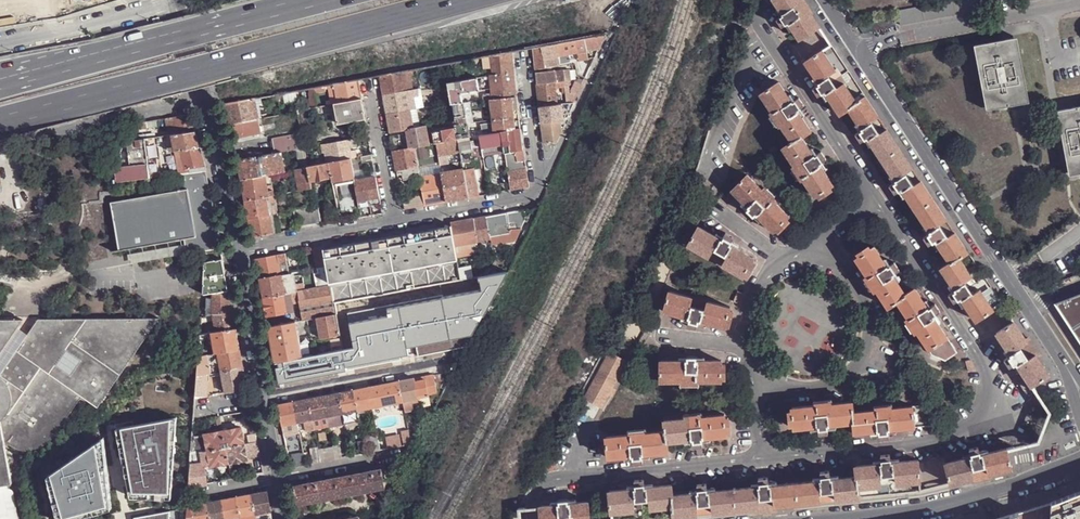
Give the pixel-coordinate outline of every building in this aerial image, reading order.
[(812,14),(813,13),(805,0),(774,0),(784,15),(782,17),(786,24),(789,22),(799,39),(820,26),(812,14)] [(588,37),(590,50),(599,49),(605,34),(588,37)] [(589,51),(590,50),(588,37),(558,43),(561,56),(567,55),(573,53),(589,51)] [(1013,38),(977,44),(990,109),(1026,102),(1013,38)] [(544,45),(546,59),(560,56),(561,56),(558,43),(544,45)] [(544,45),(535,47),(535,48),(537,69),(547,68),(546,59),(544,45)] [(805,62),(820,85),(818,86),(822,93),(825,92),(840,114),(849,109),(857,103),(857,102),(845,83),(838,88),(833,81),(828,74),(835,69),(823,50),(805,62)] [(513,51),(493,55),(494,75),(515,71),(513,52),(513,51)] [(561,56),(560,56),(562,65),(568,64),(567,55),(561,56)] [(562,65),(560,56),(546,59),(547,68),(562,65)] [(414,90),(412,76),(415,75),(413,69),(405,71),(409,90),(414,90)] [(571,69),(563,70),(565,80),(566,80),(572,80),(571,69)] [(538,73),(539,83),(556,82),(565,80),(563,70),(538,73)] [(405,71),(381,75),(381,76),(384,95),(409,90),(405,71)] [(518,95),(515,71),(494,75),(491,75),(493,94),(494,99),(518,95)] [(479,78),(449,83),(450,90),(452,97),(452,102),(453,104),(454,104),(465,102),(463,93),(481,90),(479,78)] [(359,79),(335,84),(338,103),(363,98),(359,80),(359,79)] [(558,104),(556,82),(539,83),(541,106),(558,104)] [(584,84),(578,82),(572,94),(578,97),(584,84)] [(761,94),(772,112),(771,112),(780,126),(781,125),(792,141),(801,135),(802,136),(811,130),(797,110),(800,108),(795,101),(793,102),(779,82),(761,94)] [(335,84),(328,85),(332,104),(335,103),(338,103),(335,84)] [(412,109),(418,108),(416,96),(420,96),(419,89),(414,90),(409,90),(412,109)] [(388,114),(412,109),(409,90),(384,95),(388,114)] [(285,93),(281,94),(283,105),(301,101),(300,94),(291,96),(285,97),(285,93)] [(521,128),(518,95),(494,99),(493,99),(495,120),(495,122),(496,133),(503,131),(521,128)] [(900,148),(888,130),(881,134),(876,127),(871,120),(878,115),(866,96),(857,102),(857,103),(849,109),(863,130),(860,132),(865,139),(868,138),(882,159),(900,148)] [(256,98),(223,104),(229,124),(259,118),(256,98)] [(366,118),(363,98),(338,103),(335,103),(338,123),(366,118)] [(454,104),(456,119),(456,120),(457,127),(459,139),(470,137),(471,137),(469,122),(465,103),(465,102),(454,104)] [(465,103),(469,122),(475,121),(472,102),(471,102),(465,103)] [(1061,111),(1072,175),(1079,174),(1079,107),(1061,111)] [(412,109),(415,128),(422,127),(418,108),(412,109)] [(388,114),(391,132),(408,129),(415,128),(412,109),(388,114)] [(542,110),(543,122),(560,120),(560,121),(564,120),(562,109),(542,110)] [(192,115),(166,119),(169,131),(195,127),(192,115)] [(229,124),(233,138),(262,132),(259,118),(229,124)] [(157,120),(135,123),(135,125),(132,132),(160,130),(157,120)] [(546,143),(556,142),(562,132),(560,121),(560,120),(543,122),(546,143)] [(495,122),(483,124),(484,129),(484,134),(496,133),(495,122)] [(422,127),(415,128),(408,129),(408,133),(410,145),(411,148),(416,147),(432,144),(428,125),(422,127)] [(434,132),(436,143),(438,143),(459,139),(457,127),(434,132)] [(521,128),(503,131),(504,142),(510,141),(512,151),(517,150),(524,149),(521,128)] [(201,147),(197,131),(174,135),(176,150),(181,150),(201,147)] [(483,148),(505,144),(504,142),(503,131),(496,133),(484,134),(481,135),(483,148)] [(408,133),(392,136),(394,148),(410,145),(408,133)] [(304,140),(303,134),(274,139),(277,153),(283,152),(296,149),(301,148),(305,148),(304,140)] [(459,139),(461,151),(462,157),(463,161),(463,162),(485,158),(484,152),(483,148),(481,135),(475,137),(476,140),(471,141),(470,137),(459,139)] [(783,147),(794,165),(793,166),(802,180),(803,179),(815,196),(818,194),(820,196),(832,189),(830,187),(833,184),(820,163),(822,161),(817,154),(815,156),(802,136),(801,135),(792,141),(783,147)] [(207,165),(201,147),(181,150),(176,150),(171,151),(171,152),(160,153),(158,137),(128,141),(132,165),(117,167),(119,181),(207,169),(207,165)] [(304,140),(305,148),(313,146),(318,146),(316,137),(304,140)] [(324,144),(326,152),(329,151),(351,148),(353,147),(352,139),(324,144)] [(440,153),(440,155),(449,154),(458,152),(461,151),(459,139),(438,143),(440,153)] [(307,155),(315,154),(313,146),(305,148),(307,155)] [(420,165),(416,147),(411,148),(394,151),(398,169),(420,165)] [(301,148),(296,149),(299,168),(304,167),(309,167),(307,155),(305,148),(301,148)] [(329,151),(331,162),(352,159),(352,158),(351,151),(351,148),(329,151)] [(934,199),(921,180),(914,185),(910,178),(905,172),(912,167),(900,148),(882,159),(897,182),(894,184),(899,190),(901,189),(916,211),(934,199)] [(524,149),(517,150),(519,161),(526,160),(524,149)] [(519,161),(517,150),(512,151),(506,152),(507,156),(509,167),(509,171),(527,168),(526,163),(526,160),(519,161)] [(239,160),(242,178),(266,174),(271,173),(286,171),(283,152),(277,153),(263,155),(265,161),(258,162),(257,157),(239,160)] [(449,154),(440,155),(442,165),(450,163),(449,154)] [(360,170),(358,158),(352,158),(352,159),(354,171),(360,170)] [(352,159),(331,162),(330,162),(333,177),(334,181),(355,176),(354,171),(352,159)] [(333,177),(330,162),(317,165),(309,167),(311,181),(333,177)] [(405,179),(422,176),(420,167),(420,165),(398,169),(399,174),(404,173),(405,179)] [(296,169),(299,185),(300,190),(308,189),(312,188),(312,186),(311,181),(309,167),(304,167),(299,168),(296,169)] [(465,170),(465,168),(461,169),(443,172),(448,201),(470,198),(468,186),(465,171),(465,170)] [(531,187),(527,168),(509,171),(513,190),(531,187)] [(183,189),(112,202),(121,250),(186,238),(188,253),(207,249),(222,247),(207,169),(180,174),(183,189)] [(474,169),(465,171),(468,186),(470,198),(479,196),(474,169)] [(448,201),(443,172),(433,174),(425,175),(422,176),(424,189),(426,205),(448,201)] [(274,195),(275,194),(274,190),(271,173),(266,174),(270,195),(274,195)] [(242,178),(246,200),(267,196),(270,195),(266,174),(242,178)] [(732,191),(749,208),(748,210),(753,216),(755,214),(773,232),(776,229),(779,231),(788,222),(786,219),(789,216),(774,202),(775,200),(764,189),(763,190),(747,175),(732,191)] [(335,187),(356,183),(356,180),(355,176),(334,181),(334,182),(335,187)] [(366,178),(370,199),(381,197),(377,176),(366,178)] [(312,186),(334,182),(334,181),(333,177),(311,181),(312,186)] [(366,178),(356,180),(356,183),(360,201),(370,199),(366,178)] [(405,209),(426,205),(424,189),(416,190),(417,197),(404,200),(405,209)] [(270,195),(267,196),(270,214),(277,213),(274,195),(270,195)] [(270,214),(267,196),(246,200),(249,218),(270,214)] [(934,199),(916,211),(931,233),(928,235),(933,242),(936,240),(950,262),(959,256),(960,257),(968,252),(955,232),(948,237),(944,231),(939,223),(946,219),(934,199)] [(319,223),(316,206),(311,207),(294,210),(297,227),(319,223)] [(526,210),(508,213),(510,230),(511,230),(514,229),(522,228),(526,220),(526,210)] [(277,213),(270,214),(274,233),(282,232),(279,213),(277,213)] [(488,217),(491,237),(508,234),(511,233),(511,230),(510,230),(508,213),(488,217)] [(274,233),(270,214),(249,218),(253,237),(274,233)] [(474,219),(478,241),(482,241),(492,238),(491,237),(488,217),(474,219)] [(474,219),(451,223),(452,226),(453,233),(455,246),(475,243),(478,243),(478,241),(474,219)] [(327,266),(330,280),(457,258),(457,257),(455,246),(453,233),(452,226),(443,228),(443,231),(431,233),(430,230),(420,232),(410,234),(410,236),(397,238),(397,236),(388,238),(379,239),(379,242),(366,244),(366,242),(356,243),(346,245),(346,248),(331,250),(331,248),(324,249),(325,255),(327,266)] [(688,244),(708,256),(713,248),(726,256),(722,264),(742,275),(744,273),(752,261),(753,257),(730,244),(731,241),(723,237),(722,240),(699,226),(688,244)] [(514,229),(514,233),(510,242),(517,240),(522,228),(514,229)] [(508,234),(491,237),(492,238),(493,244),(495,244),(495,245),(510,242),(514,233),(511,233),(508,234)] [(475,243),(455,246),(457,257),(480,253),(479,247),(478,243),(475,243)] [(315,248),(318,262),(320,261),(321,267),(327,266),(325,255),(324,249),(323,246),(315,248)] [(888,306),(898,301),(897,299),(906,293),(893,274),(896,272),(891,265),(888,266),(875,246),(871,248),(869,246),(858,253),(860,255),(856,258),(868,275),(866,276),(875,290),(877,289),(888,306)] [(224,259),(222,247),(207,249),(207,261),(224,259)] [(713,248),(708,256),(722,264),(726,256),(713,248)] [(286,253),(278,255),(279,261),(287,260),(286,253)] [(261,278),(282,274),(279,261),(278,255),(257,259),(261,278)] [(993,309),(981,290),(973,294),(969,288),(966,282),(964,280),(972,275),(960,257),(959,256),(950,262),(941,268),(956,291),(954,292),(958,300),(961,298),(976,320),(993,309)] [(457,258),(330,280),(330,285),(334,303),(349,300),(368,297),(377,295),(410,289),(461,280),(459,269),(457,258)] [(230,290),(224,259),(207,261),(205,294),(215,292),(230,290)] [(287,260),(279,261),(282,274),(290,273),(287,260)] [(754,262),(752,261),(744,273),(747,274),(754,262)] [(321,267),(318,268),(319,273),(315,274),(317,287),(330,285),(330,280),(327,266),(321,267)] [(472,278),(470,267),(459,269),(461,280),(472,278)] [(292,292),(294,291),(290,273),(282,274),(286,293),(291,292),(292,292)] [(261,278),(264,297),(284,293),(286,293),(282,274),(261,278)] [(307,357),(276,364),(281,389),(457,350),(470,335),(504,275),(480,280),(482,292),(349,316),(353,348),(307,357)] [(299,291),(305,319),(309,319),(318,317),(336,314),(336,313),(336,312),(334,303),(330,285),(317,287),(299,291)] [(947,336),(934,315),(936,313),(932,307),(929,308),(915,288),(906,293),(897,299),(898,301),(908,317),(907,318),(916,332),(917,331),(929,348),(947,336)] [(230,290),(215,292),(215,298),(214,314),(234,311),(230,290)] [(664,310),(690,318),(690,321),(697,323),(698,320),(724,327),(726,323),(729,310),(730,306),(708,301),(705,309),(690,305),(692,297),(670,291),(664,310)] [(294,310),(291,292),(286,293),(284,293),(288,312),(294,310)] [(267,316),(288,312),(284,293),(264,297),(267,316)] [(705,309),(708,301),(692,297),(690,305),(705,309)] [(1057,305),(1079,340),(1079,297),(1057,305)] [(237,328),(234,311),(214,314),(217,332),(237,328)] [(318,317),(321,338),(341,335),(341,334),(340,325),(336,326),(335,323),(339,322),(338,313),(336,313),(336,314),(318,317)] [(0,319),(0,485),(12,483),(4,444),(12,447),(21,448),(31,447),(39,444),(47,439),(54,433),(80,395),(98,406),(160,318),(0,319)] [(269,326),(276,361),(303,356),(303,355),(297,321),(269,326)] [(997,333),(1012,356),(1009,357),(1014,364),(1016,363),(1032,386),(1033,385),(1049,374),(1037,356),(1036,354),(1029,359),(1020,346),(1027,341),(1026,340),(1014,321),(997,333)] [(241,348),(237,328),(217,332),(213,333),(216,353),(219,352),(241,348)] [(947,336),(929,348),(932,354),(945,360),(957,352),(947,336)] [(1020,346),(1029,359),(1036,354),(1037,356),(1039,354),(1029,338),(1026,340),(1027,341),(1020,346)] [(245,368),(241,348),(219,352),(223,371),(245,368)] [(610,351),(585,398),(601,407),(609,393),(613,386),(627,360),(610,351)] [(198,367),(198,376),(209,374),(211,373),(208,355),(204,355),(200,356),(198,367)] [(661,382),(681,381),(681,383),(697,383),(697,381),(721,381),(721,378),(724,377),(724,364),(721,364),(721,360),(696,360),(696,357),(688,358),(688,360),(660,360),(661,382)] [(245,368),(223,371),(227,393),(249,389),(245,368)] [(209,374),(198,376),(196,397),(197,398),(208,396),(209,374)] [(415,378),(418,393),(423,392),(427,391),(424,376),(415,378)] [(411,400),(419,398),(418,393),(415,378),(399,381),(403,401),(411,400)] [(384,384),(388,404),(401,402),(403,401),(399,381),(384,384)] [(384,384),(369,387),(373,407),(388,404),(384,384)] [(354,390),(358,410),(371,408),(373,407),(369,387),(354,390)] [(354,390),(339,393),(343,413),(345,424),(360,420),(358,410),(354,390)] [(328,416),(343,413),(339,393),(324,396),(328,416)] [(313,418),(328,416),(324,396),(309,398),(313,418)] [(298,421),(313,418),(309,398),(294,401),(298,421)] [(403,401),(405,411),(413,409),(411,400),(403,401)] [(282,424),(298,421),(294,401),(279,404),(282,424)] [(395,413),(403,412),(401,402),(388,404),(390,414),(395,413)] [(852,402),(831,404),(831,402),(816,404),(816,405),(792,408),(792,411),(789,412),(790,425),(794,424),(795,428),(819,426),(819,428),(828,428),(828,425),(853,422),(852,412),(854,412),(852,402)] [(912,405),(891,408),(891,406),(876,408),(876,409),(854,412),(852,412),(853,422),(854,433),(879,430),(880,433),(888,432),(888,429),(915,426),(912,405)] [(915,426),(923,426),(921,406),(920,405),(912,405),(915,426)] [(934,424),(933,411),(921,406),(923,426),(934,424)] [(328,416),(330,427),(345,424),(343,413),(328,416)] [(724,414),(701,416),(701,414),(685,416),(685,418),(664,420),(665,430),(666,441),(667,441),(693,438),(693,441),(702,441),(702,437),(726,435),(726,431),(729,431),(728,417),(725,417),(724,414)] [(330,427),(328,416),(313,418),(315,429),(330,427)] [(313,418),(298,421),(300,431),(300,432),(303,432),(315,429),(313,418)] [(187,421),(126,433),(134,493),(189,493),(187,421)] [(282,424),(284,435),(295,432),(300,431),(298,421),(282,424)] [(248,425),(251,439),(253,439),(253,435),(257,434),(255,424),(248,425)] [(224,431),(227,447),(246,444),(242,428),(224,431)] [(409,430),(403,431),(404,441),(407,443),(406,444),(412,444),(409,430)] [(608,457),(633,455),(633,458),(642,457),(641,454),(668,451),(667,441),(666,441),(665,430),(645,433),(645,431),(629,432),(629,434),(606,436),(608,457)] [(227,447),(224,431),(197,435),(195,452),(205,451),(227,447)] [(396,432),(393,433),(394,433),(396,447),(402,445),(400,432),(396,432)] [(390,448),(396,447),(394,433),(388,434),(390,448)] [(257,434),(253,435),(253,439),(251,439),(248,440),(248,443),(259,442),(257,434)] [(373,451),(381,449),(378,434),(370,436),(371,437),(373,451)] [(371,437),(363,438),(366,452),(373,451),(371,437)] [(246,444),(227,447),(230,462),(248,459),(248,458),(261,456),(259,442),(248,443),(246,444)] [(333,444),(333,445),(336,458),(341,457),(343,457),(340,443),(333,444)] [(195,452),(193,453),(191,474),(200,472),(200,468),(230,462),(227,447),(205,451),(195,452)] [(326,447),(319,448),(319,449),(321,461),(328,459),(326,447)] [(946,463),(951,484),(973,479),(974,478),(972,469),(988,466),(990,474),(992,474),(1013,468),(1008,450),(1008,448),(984,454),(983,451),(972,453),(973,456),(946,463)] [(313,462),(321,461),(319,449),(311,450),(313,462)] [(291,467),(306,464),(304,452),(288,455),(291,467)] [(919,460),(892,462),(891,459),(882,460),(882,463),(855,466),(857,476),(858,476),(859,487),(881,484),(880,475),(888,474),(896,474),(897,483),(921,480),(919,460)] [(931,480),(946,477),(944,463),(928,466),(931,480)] [(988,466),(972,469),(974,478),(973,479),(973,482),(975,481),(992,477),(992,474),(990,474),(988,466)] [(383,468),(345,476),(349,494),(386,487),(383,468)] [(200,472),(191,474),(190,487),(203,484),(200,472)] [(312,501),(349,494),(345,476),(309,483),(312,501)] [(798,503),(820,501),(820,493),(836,491),(837,500),(860,497),(859,487),(858,476),(857,476),(831,479),(830,476),(822,476),(822,480),(796,482),(798,503)] [(734,489),(736,510),(757,508),(758,507),(758,499),(774,497),(775,506),(776,506),(798,503),(796,482),(769,485),(768,482),(760,483),(761,486),(734,489)] [(298,504),(312,501),(309,483),(294,485),(298,504)] [(612,512),(635,509),(634,500),(642,500),(650,499),(651,508),(673,506),(672,495),(673,495),(672,484),(645,487),(644,484),(636,485),(636,488),(610,490),(612,512)] [(734,489),(707,491),(707,488),(699,489),(699,492),(673,495),(672,495),(673,506),(674,516),(696,513),(696,505),(713,503),(714,512),(736,510),(734,489)] [(836,491),(820,493),(820,501),(837,500),(836,491)] [(268,492),(252,495),(256,515),(272,512),(268,492)] [(1052,503),(1051,518),(1079,518),(1079,492),(1052,503)] [(252,495),(238,497),(241,517),(256,515),(252,495)] [(226,518),(231,518),(241,517),(238,497),(222,500),(226,518)] [(758,499),(758,507),(757,508),(758,513),(777,511),(776,506),(775,506),(774,497),(758,499)] [(207,503),(210,518),(226,518),(222,500),(207,503)] [(588,501),(568,503),(568,500),(560,501),(560,504),(540,506),(541,518),(590,518),(588,501)] [(1020,511),(1019,518),(1051,518),(1052,503),(1052,502),(1020,511)] [(191,506),(194,518),(210,518),(207,503),(191,506)] [(696,505),(696,513),(714,512),(713,503),(696,505)] [(138,513),(139,518),(177,518),(174,506),(138,513)]
